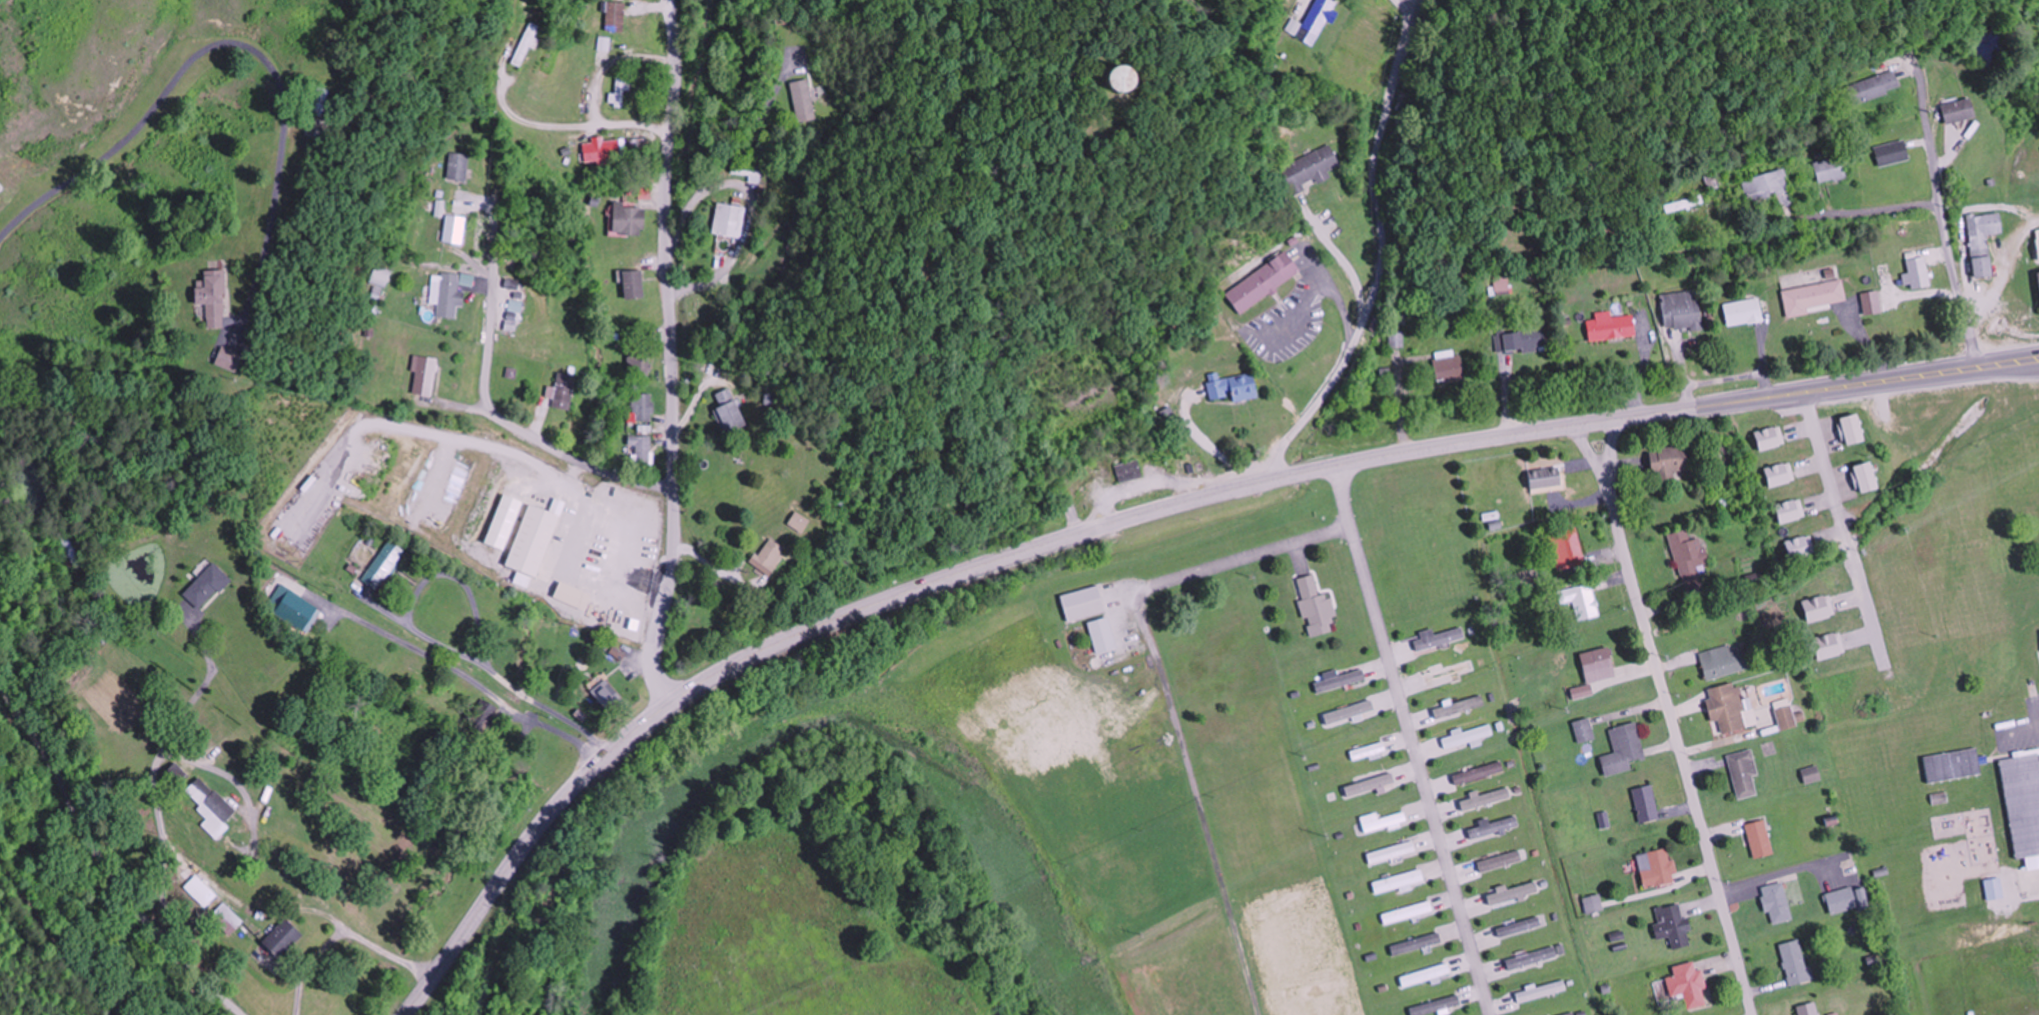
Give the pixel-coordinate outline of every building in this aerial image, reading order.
[(1329,22),(1338,5),(1329,0),(1316,0),(1295,37),(1312,46),(1326,20),(1329,22)] [(625,2),(615,2),(614,34),(624,34),(625,2)] [(512,65),(522,68),(528,49),(532,50),(540,26),(526,21),(512,65)] [(608,51),(610,38),(600,37),(599,50),(608,51)] [(1104,92),(1121,91),(1120,66),(1102,67),(1104,92)] [(1853,105),(1901,90),(1895,71),(1847,86),(1853,105)] [(628,107),(628,76),(614,76),(614,107),(628,107)] [(797,123),(816,119),(807,79),(789,83),(797,123)] [(1941,105),(1945,125),(1975,118),(1970,98),(1941,105)] [(619,159),(617,138),(591,140),(591,143),(582,143),(584,163),(619,159)] [(1873,148),(1878,167),(1909,160),(1904,140),(1873,148)] [(1281,166),(1293,195),(1305,190),(1304,187),(1329,177),(1327,171),(1339,166),(1330,145),(1281,166)] [(465,182),(468,155),(449,153),(446,180),(465,182)] [(1818,183),(1843,176),(1839,157),(1813,163),(1818,183)] [(1791,203),(1783,171),(1741,180),(1747,205),(1776,198),(1778,206),(1791,203)] [(1706,173),(1708,189),(1716,188),(1714,172),(1706,173)] [(1704,203),(1701,195),(1665,205),(1667,214),(1704,203)] [(711,234),(741,238),(745,208),(716,203),(711,234)] [(644,204),(613,204),(613,235),(644,235),(644,204)] [(1988,235),(2003,234),(2000,212),(1967,216),(1973,278),(1993,276),(1988,235)] [(459,245),(463,218),(445,216),(441,243),(459,245)] [(1224,293),(1239,315),(1300,273),(1285,251),(1224,293)] [(1912,290),(1930,287),(1926,257),(1908,260),(1912,290)] [(370,281),(383,287),(390,272),(376,266),(370,281)] [(624,299),(644,298),(642,270),(622,271),(624,299)] [(221,272),(201,271),(200,289),(191,289),(191,305),(204,305),(203,330),(221,330),(221,272)] [(462,307),(463,291),(458,291),(459,275),(441,274),(441,282),(432,282),(430,304),(437,305),(437,318),(455,319),(456,306),(462,307)] [(1510,293),(1508,276),(1495,278),(1497,294),(1510,293)] [(1787,318),(1809,314),(1808,308),(1847,302),(1843,280),(1782,291),(1787,318)] [(1703,330),(1699,290),(1660,294),(1664,328),(1674,327),(1675,333),(1703,330)] [(1724,305),(1727,327),(1762,320),(1758,299),(1724,305)] [(517,311),(517,302),(508,302),(508,311),(517,311)] [(1589,342),(1635,336),(1633,315),(1612,317),(1612,311),(1596,313),(1596,320),(1587,321),(1589,342)] [(1497,351),(1546,349),(1545,330),(1497,331),(1497,351)] [(211,364),(223,369),(229,353),(218,348),(211,364)] [(1433,354),(1437,384),(1465,380),(1461,351),(1433,354)] [(436,359),(415,356),(409,394),(430,397),(436,359)] [(650,356),(627,356),(627,377),(650,377),(650,356)] [(551,408),(568,410),(574,375),(556,372),(551,408)] [(1257,397),(1252,372),(1220,379),(1219,372),(1205,375),(1210,400),(1232,395),(1233,402),(1257,397)] [(715,395),(720,406),(712,410),(724,435),(745,426),(728,388),(715,395)] [(631,422),(652,422),(652,394),(631,394),(631,422)] [(1786,445),(1781,426),(1755,433),(1760,451),(1786,445)] [(650,436),(627,436),(627,446),(636,446),(636,464),(650,464),(650,436)] [(1675,471),(1687,470),(1686,448),(1650,449),(1651,475),(1657,474),(1657,483),(1675,482),(1675,471)] [(1115,466),(1120,483),(1143,476),(1138,459),(1115,466)] [(1770,488),(1796,481),(1790,462),(1765,469),(1770,488)] [(1563,468),(1529,468),(1529,490),(1563,490),(1563,468)] [(1780,524),(1806,518),(1801,499),(1775,505),(1780,524)] [(503,568),(535,579),(559,517),(526,505),(503,568)] [(787,525),(800,534),(808,522),(795,514),(787,525)] [(1576,526),(1548,536),(1560,570),(1587,561),(1576,526)] [(1708,569),(1702,538),(1691,541),(1689,530),(1670,534),(1679,575),(1708,569)] [(1816,553),(1810,535),(1785,542),(1791,560),(1816,553)] [(80,565),(68,537),(58,541),(70,569),(80,565)] [(785,550),(765,538),(749,565),(769,578),(785,550)] [(361,580),(376,591),(404,553),(388,542),(361,580)] [(229,580),(212,563),(181,594),(199,611),(229,580)] [(1296,580),(1301,602),(1299,602),(1308,638),(1338,631),(1328,594),(1319,596),(1314,575),(1296,580)] [(1599,615),(1589,583),(1568,590),(1578,621),(1599,615)] [(320,610),(280,585),(264,610),(304,635),(320,610)] [(1105,614),(1099,587),(1061,595),(1067,623),(1105,614)] [(1096,655),(1117,649),(1108,618),(1087,624),(1096,655)] [(1464,639),(1462,628),(1434,635),(1433,629),(1420,632),(1421,639),(1414,641),(1416,651),(1464,639)] [(1746,648),(1732,652),(1730,645),(1698,653),(1706,681),(1751,669),(1746,648)] [(1614,669),(1607,646),(1577,655),(1584,678),(1614,669)] [(1423,675),(1426,685),(1475,670),(1472,660),(1423,675)] [(1365,680),(1362,668),(1325,679),(1325,681),(1314,684),(1317,695),(1365,680)] [(619,707),(608,681),(590,689),(601,714),(619,707)] [(1718,722),(1721,734),(1749,728),(1739,683),(1705,690),(1712,723),(1718,722)] [(1485,706),(1482,695),(1433,709),(1436,720),(1485,706)] [(484,736),(498,707),(478,698),(465,726),(484,736)] [(1326,726),(1374,714),(1371,702),(1323,715),(1326,726)] [(1775,710),(1781,732),(1798,727),(1792,705),(1775,710)] [(1578,745),(1595,740),(1589,719),(1572,723),(1578,745)] [(1631,771),(1629,763),(1645,760),(1636,723),(1609,730),(1615,754),(1600,758),(1604,778),(1631,771)] [(1493,736),(1490,726),(1441,739),(1444,749),(1493,736)] [(1349,750),(1352,761),(1407,747),(1404,736),(1349,750)] [(1924,757),(1928,784),(1982,776),(1978,748),(1924,757)] [(1754,777),(1758,776),(1753,750),(1728,755),(1737,800),(1758,796),(1754,777)] [(2026,858),(2028,872),(2038,870),(2038,750),(2013,753),(2014,758),(2002,760),(2013,860),(2026,858)] [(177,786),(188,775),(175,762),(163,773),(177,786)] [(1504,774),(1502,764),(1452,775),(1454,785),(1504,774)] [(1822,780),(1818,766),(1802,770),(1806,784),(1822,780)] [(215,839),(228,826),(224,822),(242,803),(227,788),(219,796),(198,776),(184,790),(198,805),(195,808),(205,818),(199,824),(215,839)] [(1652,785),(1632,790),(1639,825),(1659,820),(1652,785)] [(1511,800),(1508,789),(1460,802),(1462,812),(1511,800)] [(1379,819),(1377,812),(1361,817),(1366,834),(1407,822),(1404,811),(1379,819)] [(1489,824),(1487,820),(1478,822),(1479,828),(1468,831),(1470,840),(1518,828),(1515,817),(1489,824)] [(1746,825),(1754,860),(1774,855),(1766,820),(1746,825)] [(1367,854),(1371,867),(1416,851),(1412,839),(1367,854)] [(1637,854),(1645,887),(1677,880),(1669,847),(1637,854)] [(1477,863),(1480,873),(1522,860),(1519,850),(1477,863)] [(1372,882),(1376,895),(1424,880),(1421,868),(1372,882)] [(2005,896),(2001,876),(1985,880),(1989,900),(2005,896)] [(1487,896),(1490,906),(1539,890),(1536,881),(1487,896)] [(1764,885),(1771,923),(1792,920),(1785,881),(1764,885)] [(1854,890),(1853,886),(1826,892),(1831,913),(1864,906),(1860,889),(1854,890)] [(1582,899),(1587,914),(1604,909),(1600,894),(1582,899)] [(1433,911),(1430,900),(1382,914),(1385,925),(1433,911)] [(1682,901),(1656,908),(1659,922),(1653,924),(1657,939),(1670,935),(1673,948),(1693,943),(1682,901)] [(229,934),(242,921),(224,903),(210,916),(229,934)] [(1541,925),(1538,916),(1496,929),(1499,938),(1541,925)] [(276,958),(300,933),(283,917),(259,941),(276,958)] [(1442,942),(1439,932),(1390,946),(1393,956),(1442,942)] [(1779,944),(1790,985),(1812,980),(1801,938),(1779,944)] [(1506,959),(1508,969),(1558,956),(1555,946),(1506,959)] [(1667,977),(1671,996),(1684,992),(1688,1009),(1707,1004),(1703,988),(1708,987),(1703,968),(1697,970),(1695,960),(1673,965),(1675,975),(1667,977)] [(1451,972),(1448,961),(1400,976),(1403,987),(1451,972)] [(1567,989),(1564,979),(1515,993),(1519,1004),(1567,989)] [(1458,994),(1408,1007),(1411,1014),(1423,1014),(1461,1005),(1458,994)] [(1816,1001),(1797,1005),(1799,1014),(1819,1014),(1816,1001)]
